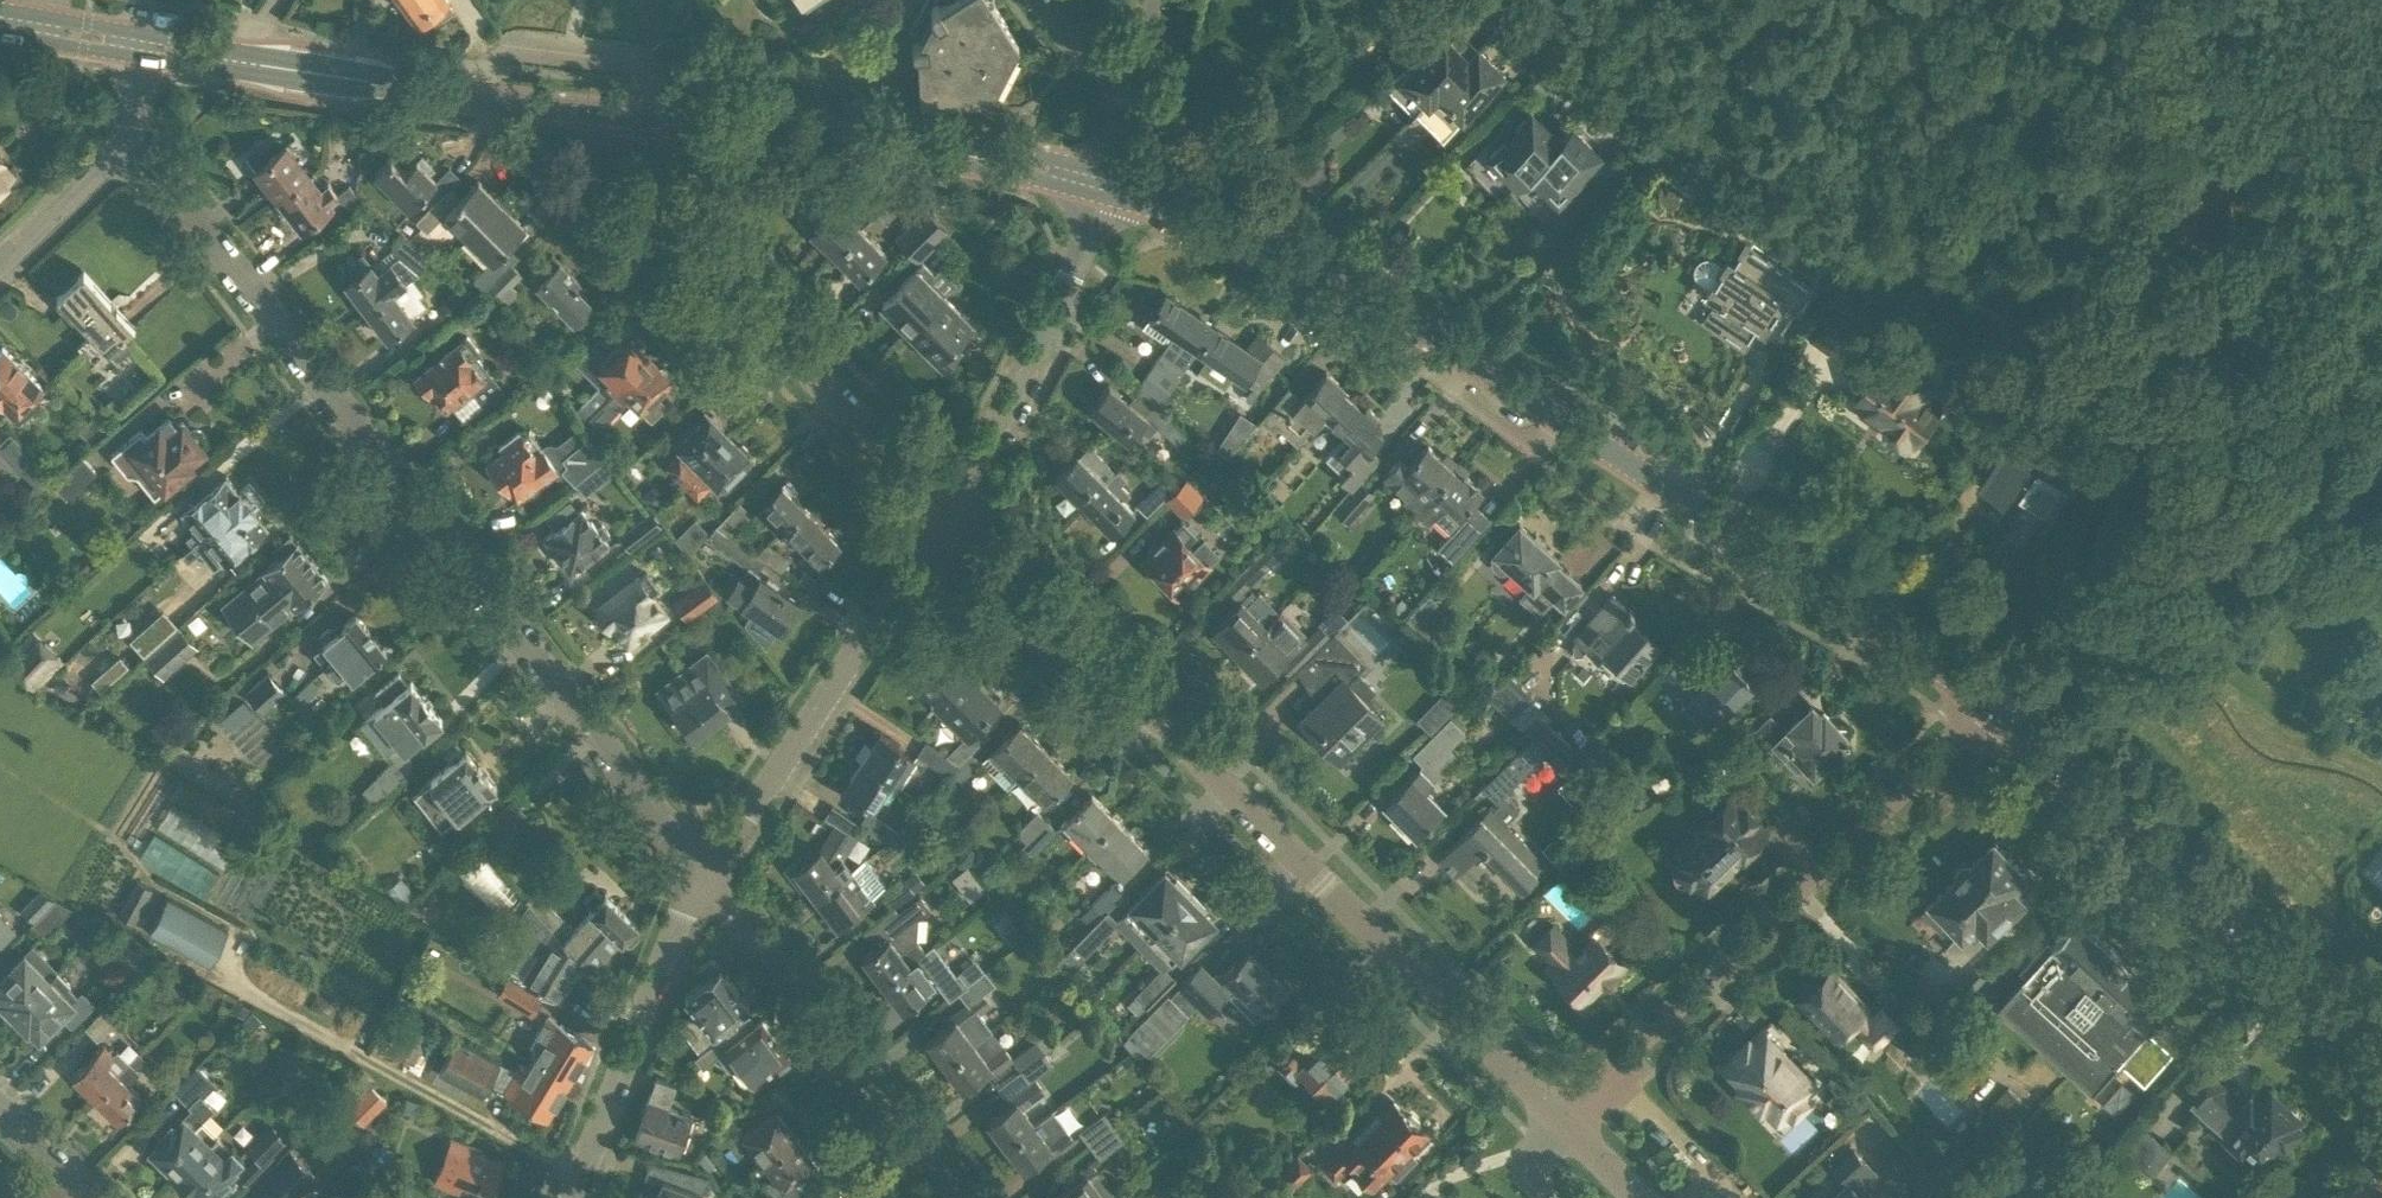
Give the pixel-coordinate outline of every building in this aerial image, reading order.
[(424,0),(398,0),(417,25),(433,12),(424,0)] [(433,12),(439,20),(452,10),(447,2),(448,1),(448,0),(424,0),(433,12)] [(1004,68),(1018,41),(992,0),(951,0),(941,6),(940,5),(939,5),(938,4),(937,4),(935,4),(934,4),(933,5),(932,6),(931,7),(931,8),(930,9),(930,10),(931,11),(932,13),(937,21),(928,39),(916,40),(914,40),(913,41),(912,42),(912,44),(912,45),(912,46),(912,48),(913,49),(914,50),(915,51),(916,51),(917,51),(920,97),(991,94),(1004,68)] [(1437,92),(1477,50),(1454,27),(1445,37),(1444,36),(1434,46),(1430,42),(1418,51),(1423,57),(1403,78),(1427,102),(1437,92)] [(1477,49),(1477,50),(1437,92),(1461,115),(1481,95),(1487,99),(1496,87),(1492,83),(1501,73),(1477,49)] [(1529,171),(1558,138),(1531,111),(1488,155),(1517,183),(1529,171)] [(1570,126),(1558,138),(1529,171),(1556,198),(1599,154),(1570,126)] [(278,197),(308,174),(285,144),(268,158),(258,146),(246,155),(256,168),(278,197)] [(434,203),(450,189),(461,178),(449,167),(436,180),(426,170),(431,165),(421,155),(405,171),(390,157),(374,173),(409,208),(394,225),(403,234),(411,240),(422,228),(415,221),(434,203)] [(0,188),(4,185),(5,179),(12,173),(0,161),(0,188)] [(311,171),(308,174),(278,197),(302,228),(326,210),(334,221),(361,200),(348,184),(337,193),(328,181),(322,185),(311,171)] [(459,198),(450,189),(434,203),(415,221),(422,228),(426,232),(445,214),(468,237),(502,204),(478,180),(459,198)] [(834,254),(861,228),(836,203),(822,217),(813,209),(801,221),(834,254)] [(526,228),(502,204),(468,237),(492,261),(473,279),(484,291),(490,285),(511,263),(517,257),(507,247),(526,228)] [(925,230),(906,249),(918,261),(949,231),(925,206),(913,218),(925,230)] [(925,230),(913,218),(894,238),(906,249),(925,230)] [(1035,226),(1027,218),(1013,231),(1021,239),(1035,226)] [(885,252),(861,228),(834,254),(859,279),(885,252)] [(411,240),(403,234),(389,250),(397,257),(377,271),(371,263),(369,264),(362,255),(348,265),(356,275),(345,283),(367,312),(412,278),(418,274),(434,261),(411,240)] [(1727,262),(1724,267),(1713,260),(1711,259),(1709,258),(1707,258),(1705,258),(1703,258),(1700,259),(1698,260),(1697,262),(1695,263),(1694,265),(1693,267),(1693,269),(1692,271),(1693,274),(1693,276),(1694,278),(1695,280),(1697,281),(1699,283),(1709,290),(1706,294),(1721,304),(1715,313),(1721,317),(1714,327),(1744,347),(1764,316),(1770,321),(1783,301),(1798,311),(1812,290),(1746,246),(1733,265),(1727,262)] [(579,281),(552,254),(529,277),(573,321),(591,302),(575,286),(579,281)] [(522,274),(511,263),(490,285),(508,303),(518,293),(511,285),(522,274)] [(132,346),(124,337),(135,328),(81,269),(57,291),(110,350),(108,352),(116,360),(132,346)] [(916,269),(882,302),(910,330),(944,296),(916,269)] [(1853,300),(1855,278),(1836,276),(1834,298),(1853,300)] [(423,293),(412,278),(367,312),(387,338),(413,318),(411,316),(426,305),(419,296),(423,293)] [(1863,300),(1895,304),(1897,285),(1865,281),(1863,300)] [(445,302),(453,314),(475,297),(464,288),(445,302)] [(635,292),(625,303),(637,314),(647,304),(635,292)] [(1197,348),(1212,326),(1164,294),(1149,316),(1141,328),(1161,341),(1169,329),(1184,339),(1168,362),(1158,356),(1137,387),(1158,405),(1197,348)] [(944,296),(910,330),(943,363),(959,348),(954,342),(971,324),(944,296)] [(1255,355),(1212,326),(1197,348),(1256,388),(1284,356),(1267,341),(1255,355)] [(607,398),(650,356),(627,333),(596,364),(608,376),(596,387),(607,398)] [(432,390),(446,408),(469,390),(483,407),(504,390),(489,371),(488,372),(474,355),(479,351),(467,336),(458,344),(457,342),(415,375),(429,393),(432,390)] [(1860,355),(1844,343),(1835,355),(1852,367),(1860,355)] [(3,346),(0,349),(0,402),(16,419),(32,404),(28,399),(42,386),(3,346)] [(1935,385),(1892,354),(1857,402),(1886,423),(1883,427),(1910,447),(1940,406),(1926,396),(1935,385)] [(607,398),(583,422),(594,433),(630,397),(652,419),(665,405),(656,396),(672,379),(650,356),(607,398)] [(1324,414),(1345,392),(1342,389),(1343,387),(1326,371),(1301,399),(1288,387),(1259,420),(1273,432),(1278,427),(1297,444),(1324,414)] [(1157,426),(1179,445),(1189,433),(1155,404),(1146,415),(1109,384),(1088,408),(1127,441),(1138,428),(1149,436),(1157,426)] [(1345,392),(1324,414),(1347,434),(1325,458),(1344,475),(1340,479),(1352,490),(1381,457),(1380,456),(1377,460),(1367,451),(1382,435),(1371,426),(1379,416),(1366,405),(1363,408),(1345,392)] [(1213,443),(1227,453),(1253,418),(1239,408),(1213,443)] [(682,481),(728,435),(706,412),(676,442),(684,449),(667,466),(682,481)] [(92,417),(78,430),(91,444),(106,431),(92,417)] [(191,432),(182,422),(176,426),(169,418),(146,436),(141,430),(112,454),(127,474),(137,474),(148,465),(165,487),(192,465),(188,461),(204,448),(202,446),(204,444),(205,443),(205,441),(206,440),(206,438),(205,436),(205,434),(204,433),(202,432),(201,431),(199,430),(197,430),(196,430),(194,430),(192,431),(191,432)] [(2045,510),(2069,475),(2044,458),(2058,436),(2035,420),(2019,443),(2027,449),(2023,456),(2006,444),(1980,484),(2005,501),(2013,489),(2045,510)] [(483,430),(476,421),(465,429),(472,437),(483,430)] [(594,435),(570,454),(565,453),(563,454),(556,444),(547,444),(542,448),(529,431),(523,436),(518,430),(499,445),(503,451),(484,465),(491,475),(494,472),(508,490),(513,486),(519,494),(555,467),(559,472),(564,468),(575,482),(609,456),(594,435)] [(30,452),(14,435),(1,447),(20,466),(32,454),(30,452)] [(751,457),(728,435),(682,481),(697,496),(713,480),(721,487),(751,457)] [(1414,511),(1453,468),(1427,445),(1418,455),(1416,453),(1413,457),(1415,459),(1410,464),(1402,457),(1384,476),(1392,483),(1407,496),(1402,501),(1414,511)] [(1079,456),(1076,453),(1054,475),(1084,505),(1115,473),(1088,446),(1079,456)] [(52,481),(65,496),(95,471),(83,456),(52,481)] [(1462,476),(1453,468),(1414,511),(1427,523),(1432,517),(1451,533),(1466,516),(1461,511),(1481,489),(1464,474),(1462,476)] [(1123,481),(1115,473),(1084,505),(1112,532),(1133,511),(1123,500),(1130,493),(1121,484),(1123,481)] [(192,545),(257,491),(249,482),(239,491),(226,475),(182,511),(197,529),(186,538),(192,545)] [(597,487),(589,476),(577,485),(585,495),(597,487)] [(1174,490),(1165,499),(1182,516),(1203,494),(1186,478),(1174,490)] [(1147,517),(1165,499),(1174,490),(1163,479),(1136,505),(1147,517)] [(1375,494),(1362,483),(1361,482),(1335,511),(1348,523),(1375,494)] [(666,495),(655,483),(643,495),(654,506),(666,495)] [(785,528),(805,507),(782,484),(758,509),(781,532),(785,528)] [(257,491),(192,545),(181,554),(187,561),(199,551),(214,569),(267,526),(254,510),(265,501),(257,491)] [(715,527),(729,535),(751,513),(740,502),(715,527)] [(570,569),(606,541),(604,538),(609,535),(602,525),(597,529),(581,508),(572,515),(563,504),(546,517),(555,528),(545,536),(570,569)] [(839,542),(805,507),(785,528),(819,562),(839,542)] [(704,539),(709,533),(695,519),(674,539),(688,555),(704,539)] [(1205,539),(1194,550),(1187,543),(1196,534),(1182,520),(1143,559),(1178,594),(1208,565),(1219,554),(1205,539)] [(1556,561),(1558,559),(1518,523),(1493,552),(1495,554),(1492,557),(1493,566),(1500,572),(1508,571),(1511,568),(1530,585),(1520,597),(1538,613),(1551,598),(1559,606),(1562,602),(1563,603),(1581,583),(1556,561)] [(715,527),(709,533),(704,539),(751,570),(755,573),(764,560),(756,554),(757,554),(729,535),(715,527)] [(290,535),(274,549),(280,556),(223,604),(253,640),(293,606),(294,607),(328,579),(297,542),(297,543),(290,535)] [(767,543),(757,554),(756,554),(764,560),(782,572),(790,559),(767,543)] [(1223,590),(1234,601),(1265,570),(1278,558),(1267,547),(1253,559),(1223,590)] [(810,586),(817,577),(805,569),(798,579),(810,586)] [(755,573),(751,570),(744,581),(738,577),(727,594),(742,604),(741,604),(780,630),(799,602),(760,576),(755,573)] [(627,644),(666,613),(650,593),(658,587),(647,573),(639,579),(637,576),(595,609),(610,628),(613,626),(627,644)] [(673,602),(682,615),(686,620),(718,596),(705,579),(673,602)] [(1251,590),(1212,629),(1237,653),(1279,611),(1259,592),(1256,595),(1251,590)] [(1400,596),(1391,605),(1401,613),(1409,604),(1400,596)] [(1614,596),(1572,644),(1573,655),(1580,654),(1587,646),(1623,679),(1658,643),(1628,617),(1634,611),(1629,607),(1628,608),(1614,596)] [(729,614),(719,600),(707,609),(718,623),(729,614)] [(177,627),(163,611),(131,639),(145,654),(177,627)] [(1261,678),(1277,663),(1303,635),(1279,611),(1237,653),(1261,678)] [(327,668),(371,632),(356,613),(338,628),(339,629),(323,643),(313,651),(327,668)] [(1307,639),(1280,666),(1290,676),(1299,667),(1331,635),(1321,625),(1307,639)] [(196,648),(178,626),(177,627),(145,654),(162,676),(196,648)] [(9,639),(0,630),(0,647),(9,639)] [(34,686),(61,659),(33,631),(6,658),(34,686)] [(371,632),(327,668),(318,677),(327,688),(337,680),(338,681),(348,672),(352,678),(369,664),(369,665),(386,651),(371,632)] [(1323,696),(1299,720),(1300,721),(1302,719),(1340,756),(1369,727),(1372,731),(1385,718),(1366,699),(1376,689),(1358,671),(1366,663),(1334,632),(1331,635),(1299,667),(1317,685),(1323,696)] [(943,649),(913,680),(940,707),(971,676),(943,649)] [(693,736),(740,700),(742,698),(707,652),(657,690),(661,694),(657,697),(669,713),(673,710),(693,736)] [(128,664),(119,654),(90,679),(99,689),(128,664)] [(1705,682),(1680,657),(1660,678),(1686,704),(1693,697),(1717,720),(1728,709),(1725,706),(1748,682),(1726,660),(1705,682)] [(1424,672),(1438,685),(1448,675),(1434,661),(1424,672)] [(1489,699),(1502,684),(1485,670),(1472,684),(1489,699)] [(263,711),(285,691),(268,672),(246,691),(263,711)] [(389,789),(397,781),(414,764),(402,752),(404,746),(423,731),(424,732),(441,718),(411,680),(408,682),(402,675),(379,694),(386,702),(360,723),(392,761),(376,776),(377,777),(363,791),(375,803),(389,789)] [(971,676),(940,707),(967,734),(945,754),(958,763),(970,750),(988,733),(978,723),(998,703),(971,676)] [(1502,684),(1489,699),(1532,737),(1546,752),(1565,768),(1579,754),(1536,715),(1544,706),(1510,676),(1502,684)] [(297,708),(317,690),(309,681),(289,699),(297,708)] [(231,730),(252,711),(243,699),(221,719),(231,730)] [(1729,752),(1746,771),(1749,768),(1754,769),(1761,763),(1760,757),(1776,742),(1800,768),(1804,764),(1812,772),(1835,751),(1845,751),(1846,725),(1836,724),(1823,711),(1820,714),(1811,705),(1784,731),(1769,714),(1729,752)] [(1409,757),(1420,767),(1384,803),(1415,834),(1442,807),(1424,788),(1455,756),(1447,747),(1462,732),(1449,718),(1409,757)] [(981,761),(1007,787),(1006,788),(1007,789),(1019,777),(1018,776),(1045,749),(1019,723),(987,755),(981,761)] [(1523,729),(1512,740),(1520,748),(1532,737),(1523,729)] [(879,731),(859,761),(887,780),(899,787),(916,761),(896,748),(899,743),(879,731)] [(1546,752),(1532,737),(1520,748),(1481,787),(1496,800),(1546,752)] [(945,754),(925,741),(917,755),(947,775),(950,771),(958,763),(945,754)] [(419,790),(425,798),(424,807),(430,814),(440,815),(447,823),(459,813),(459,814),(478,799),(478,800),(496,785),(485,772),(477,761),(476,761),(466,748),(463,751),(456,743),(444,752),(451,760),(448,763),(449,764),(430,779),(431,780),(419,790)] [(1045,749),(1018,776),(1019,777),(1045,802),(1071,774),(1045,749)] [(970,750),(958,763),(950,771),(960,781),(981,761),(970,750)] [(1729,752),(1709,771),(1691,788),(1713,812),(1700,825),(1701,826),(1701,829),(1696,830),(1693,833),(1692,838),(1690,840),(1696,846),(1675,865),(1672,870),(1672,873),(1672,874),(1672,876),(1673,878),(1674,880),(1676,881),(1677,883),(1680,884),(1683,885),(1685,884),(1691,882),(1700,891),(1764,830),(1754,819),(1757,817),(1747,806),(1746,807),(1733,794),(1751,776),(1746,771),(1729,752)] [(859,761),(839,792),(859,805),(862,800),(871,806),(887,780),(859,761)] [(1119,822),(1091,794),(1065,820),(1093,848),(1119,822)] [(504,832),(526,811),(512,796),(490,817),(504,832)] [(155,828),(221,859),(233,834),(166,804),(155,828)] [(1481,849),(1520,888),(1544,863),(1489,808),(1480,817),(1479,816),(1437,858),(1455,876),(1481,849)] [(1025,841),(1046,820),(1037,810),(1015,832),(1025,841)] [(908,837),(879,818),(868,811),(859,824),(899,850),(908,837)] [(820,849),(803,862),(798,856),(783,868),(800,891),(807,886),(816,897),(851,869),(842,858),(855,837),(852,835),(859,824),(842,813),(835,824),(820,848),(820,849)] [(1046,820),(1025,841),(1019,847),(1029,858),(1057,830),(1046,820)] [(500,834),(489,822),(474,836),(485,848),(500,834)] [(1119,822),(1093,848),(1116,872),(1116,875),(1119,879),(1148,850),(1119,822)] [(137,852),(200,893),(215,869),(152,829),(137,852)] [(1989,932),(2024,898),(2013,886),(2026,873),(1996,841),(1934,900),(1934,901),(1924,910),(1944,931),(1954,922),(1963,931),(1948,945),(1962,959),(1982,939),(1970,926),(1978,919),(1989,932)] [(492,896),(509,878),(471,843),(454,861),(492,896)] [(1561,844),(1551,855),(1560,865),(1571,854),(1561,844)] [(864,859),(851,869),(816,897),(837,925),(841,922),(845,926),(862,913),(859,908),(864,905),(863,904),(873,897),(872,896),(885,886),(864,859)] [(968,861),(952,870),(966,896),(982,886),(968,861)] [(915,871),(905,879),(914,891),(925,883),(915,871)] [(1146,939),(1191,894),(1176,880),(1174,882),(1164,873),(1122,915),(1146,939)] [(894,908),(914,892),(904,879),(884,895),(894,908)] [(135,924),(153,889),(136,880),(117,915),(135,924)] [(1123,893),(1114,884),(1112,883),(1091,904),(1102,915),(1123,893)] [(387,900),(398,906),(406,895),(394,888),(387,900)] [(528,903),(575,954),(577,950),(596,967),(622,938),(627,943),(631,943),(638,935),(638,931),(634,927),(637,921),(605,892),(603,895),(595,888),(583,900),(591,907),(573,926),(534,890),(525,900),(528,903)] [(34,922),(47,909),(56,899),(39,890),(20,909),(34,922)] [(1191,894),(1146,939),(1171,963),(1213,921),(1203,911),(1205,909),(1191,894)] [(864,931),(875,946),(861,957),(882,984),(925,951),(916,939),(918,918),(930,909),(919,895),(897,912),(894,908),(864,931)] [(210,965),(228,930),(229,929),(168,896),(148,932),(210,965)] [(59,921),(72,908),(56,899),(47,909),(59,921)] [(575,954),(528,903),(509,934),(523,942),(508,968),(523,977),(558,998),(581,960),(575,954)] [(1074,946),(1084,956),(1116,922),(1106,912),(1108,911),(1107,910),(1071,946),(1072,947),(1074,946)] [(0,944),(15,930),(0,915),(0,944)] [(2117,956),(2120,953),(2078,915),(2053,944),(2048,940),(2019,971),(2024,976),(1999,1004),(2095,1090),(2120,1061),(2146,1084),(2174,1052),(2149,1030),(2174,1001),(2132,964),(2129,967),(2117,956)] [(1602,981),(1604,983),(1624,964),(1594,935),(1578,952),(1552,926),(1535,943),(1553,960),(1548,966),(1583,1000),(1602,981)] [(115,965),(125,976),(146,956),(135,945),(115,965)] [(56,971),(33,946),(26,954),(24,952),(0,977),(0,1001),(12,1014),(56,971)] [(932,946),(925,951),(882,984),(902,1010),(929,990),(927,988),(944,975),(934,962),(940,957),(932,946)] [(1179,985),(1180,986),(1170,996),(1168,993),(1128,1033),(1148,1053),(1149,1054),(1150,1054),(1152,1054),(1153,1054),(1154,1054),(1156,1054),(1157,1053),(1182,1027),(1183,1026),(1183,1025),(1184,1024),(1184,1022),(1183,1021),(1183,1020),(1182,1019),(1187,1014),(1198,1004),(1209,1015),(1230,994),(1231,995),(1233,995),(1234,996),(1236,996),(1238,995),(1239,995),(1240,994),(1243,997),(1243,998),(1242,1000),(1242,1001),(1242,1003),(1242,1005),(1243,1006),(1244,1008),(1256,1019),(1286,989),(1247,951),(1224,974),(1224,975),(1218,982),(1200,964),(1179,985)] [(699,1053),(719,1038),(713,1030),(723,1022),(727,1026),(737,1018),(733,1014),(748,1002),(721,966),(720,967),(714,960),(710,959),(699,967),(699,971),(705,979),(685,994),(700,1014),(680,1029),(699,1053)] [(1974,965),(1961,980),(1973,991),(1987,977),(1974,965)] [(978,975),(968,984),(977,995),(970,1001),(946,1019),(949,1023),(926,1041),(944,1065),(991,1030),(979,1013),(990,1005),(982,994),(998,981),(988,968),(978,975)] [(1173,979),(1163,969),(1137,995),(1147,1005),(1145,1006),(1146,1008),(1175,978),(1174,977),(1173,979)] [(1905,1034),(1905,1033),(1895,1023),(1898,1020),(1883,1005),(1872,1015),(1829,969),(1799,998),(1834,1036),(1836,1034),(1845,1044),(1861,1030),(1873,1043),(1874,1042),(1884,1053),(1904,1034),(1905,1034)] [(56,971),(12,1014),(28,1029),(30,1027),(39,1037),(60,1016),(74,1003),(72,1002),(78,996),(69,987),(71,985),(56,971)] [(532,1014),(540,1000),(543,996),(507,976),(497,993),(532,1014)] [(74,1003),(60,1016),(70,1026),(93,1004),(82,992),(78,996),(72,1002),(74,1003)] [(249,1007),(235,999),(230,1010),(244,1017),(249,1007)] [(1898,1017),(1927,1046),(1942,1032),(1930,1020),(1913,1003),(1898,1017)] [(85,1027),(95,1037),(98,1040),(116,1022),(103,1009),(85,1027)] [(242,1022),(251,1030),(261,1020),(251,1011),(242,1022)] [(537,1035),(581,1062),(593,1043),(549,1016),(537,1035)] [(730,1029),(719,1038),(699,1053),(694,1057),(702,1067),(717,1055),(728,1070),(737,1063),(753,1083),(789,1055),(761,1019),(752,1026),(745,1017),(729,1029),(730,1029)] [(414,1065),(429,1035),(409,1025),(394,1054),(414,1065)] [(1036,1040),(1012,1057),(1011,1058),(1021,1072),(1046,1053),(1061,1041),(1053,1029),(1036,1041),(1036,1040)] [(991,1030),(944,1065),(963,1090),(986,1072),(989,1076),(1011,1058),(1012,1057),(991,1030)] [(1745,1038),(1734,1050),(1737,1054),(1725,1065),(1741,1081),(1737,1085),(1759,1107),(1764,1102),(1780,1118),(1780,1117),(1788,1125),(1785,1129),(1787,1138),(1794,1146),(1805,1148),(1827,1125),(1807,1106),(1803,1111),(1794,1103),(1804,1093),(1801,1089),(1810,1081),(1760,1030),(1749,1041),(1745,1038)] [(581,1062),(537,1035),(531,1045),(536,1048),(530,1057),(569,1081),(581,1062)] [(1318,1099),(1324,1095),(1356,1063),(1328,1036),(1307,1057),(1297,1047),(1278,1067),(1293,1081),(1301,1072),(1308,1079),(1303,1084),(1303,1093),(1309,1099),(1318,1099)] [(514,1073),(515,1071),(500,1062),(455,1038),(438,1071),(483,1094),(489,1082),(503,1091),(503,1092),(546,1119),(558,1100),(514,1073)] [(104,1044),(73,1075),(94,1097),(119,1072),(108,1062),(115,1055),(104,1044)] [(1122,1060),(1129,1069),(1139,1062),(1131,1052),(1122,1060)] [(129,1062),(119,1072),(94,1097),(117,1120),(142,1095),(129,1083),(140,1072),(137,1069),(146,1060),(138,1053),(129,1062)] [(1021,1072),(1029,1083),(1006,1100),(1009,1104),(986,1122),(1005,1146),(1034,1124),(1021,1107),(1044,1090),(1034,1077),(1053,1063),(1046,1053),(1021,1072)] [(520,1064),(515,1071),(514,1073),(558,1100),(569,1081),(530,1057),(524,1066),(520,1064)] [(192,1107),(192,1108),(216,1084),(197,1064),(172,1089),(191,1109),(192,1107)] [(372,1085),(375,1082),(363,1070),(337,1098),(363,1124),(387,1100),(372,1085)] [(2223,1086),(2207,1072),(2186,1095),(2224,1130),(2222,1131),(2244,1151),(2248,1146),(2262,1159),(2282,1137),(2287,1142),(2303,1125),(2297,1120),(2302,1115),(2273,1089),(2267,1096),(2258,1089),(2241,1108),(2221,1089),(2223,1086)] [(1866,1104),(1836,1074),(1828,1082),(1838,1091),(1829,1099),(1850,1120),(1866,1104)] [(678,1151),(691,1115),(668,1106),(676,1084),(656,1077),(648,1099),(648,1098),(634,1136),(678,1151)] [(784,1088),(742,1114),(751,1129),(741,1135),(762,1162),(797,1135),(781,1113),(794,1103),(784,1088)] [(2011,1129),(2030,1107),(2008,1088),(1989,1110),(2011,1129)] [(1413,1114),(1408,1115),(1390,1097),(1321,1165),(1334,1178),(1353,1159),(1356,1162),(1353,1165),(1373,1185),(1388,1170),(1396,1178),(1416,1158),(1408,1150),(1426,1133),(1419,1126),(1420,1122),(1413,1114)] [(406,1098),(401,1112),(420,1118),(424,1104),(406,1098)] [(724,1125),(742,1114),(734,1101),(716,1112),(724,1125)] [(192,1107),(191,1109),(186,1114),(184,1112),(173,1124),(171,1122),(157,1137),(160,1140),(151,1149),(163,1162),(164,1166),(170,1171),(174,1172),(176,1174),(215,1135),(201,1121),(203,1119),(192,1108),(192,1107)] [(1114,1126),(1104,1113),(1078,1132),(1089,1145),(1114,1126)] [(1047,1141),(1034,1124),(1005,1146),(1023,1170),(1046,1153),(1049,1157),(1073,1139),(1064,1127),(1047,1141)] [(1177,1125),(1168,1133),(1175,1142),(1185,1134),(1177,1125)] [(1114,1126),(1089,1145),(1099,1159),(1124,1139),(1114,1126)] [(2145,1126),(2144,1127),(2123,1151),(2151,1176),(2173,1152),(2145,1126)] [(176,1174),(174,1176),(177,1178),(178,1183),(183,1188),(187,1189),(189,1191),(191,1189),(200,1197),(204,1197),(211,1191),(214,1193),(228,1179),(227,1178),(234,1170),(247,1182),(287,1142),(274,1129),(251,1148),(249,1146),(240,1156),(232,1147),(230,1149),(215,1135),(176,1174)] [(762,1162),(774,1177),(765,1183),(773,1194),(770,1196),(769,1194),(764,1197),(797,1197),(804,1193),(794,1180),(818,1161),(797,1135),(762,1162)] [(491,1193),(503,1162),(475,1151),(476,1148),(452,1139),(435,1181),(459,1190),(462,1182),(491,1193)] [(382,1145),(375,1157),(386,1162),(392,1150),(382,1145)] [(721,1160),(711,1147),(700,1155),(710,1168),(721,1160)] [(257,1181),(269,1193),(264,1197),(300,1197),(297,1195),(316,1176),(289,1149),(257,1181)] [(1858,1191),(1878,1173),(1855,1149),(1835,1168),(1851,1185),(1837,1197),(1865,1197),(1858,1191)] [(1313,1169),(1301,1157),(1295,1152),(1275,1172),(1293,1189),(1313,1169)] [(702,1193),(693,1189),(698,1173),(656,1162),(649,1161),(644,1178),(660,1184),(654,1197),(700,1197),(702,1193)] [(1106,1197),(1113,1192),(1091,1163),(1067,1181),(1070,1185),(1053,1197),(1104,1197),(1106,1197)] [(839,1188),(827,1197),(846,1197),(839,1188)]
